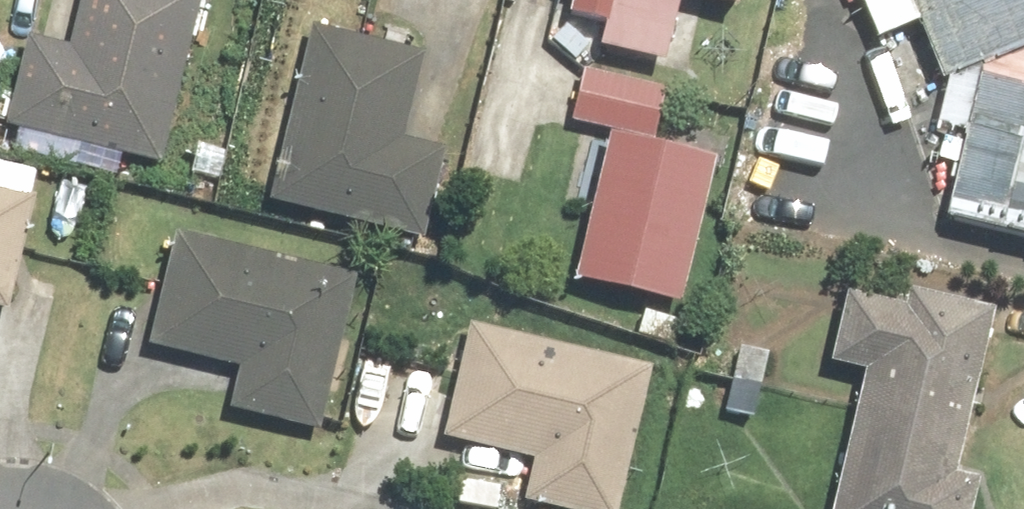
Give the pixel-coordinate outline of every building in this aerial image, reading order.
[(195,0),(74,0),(63,47),(18,37),(0,120),(0,138),(156,173),(195,0)] [(556,47),(654,70),(670,2),(723,14),(727,0),(567,0),(556,47)] [(1023,232),(1023,0),(912,0),(946,82),(984,69),(950,215),(1023,232)] [(417,55),(305,29),(265,207),(419,242),(439,151),(397,142),(417,55)] [(577,69),(563,126),(651,148),(665,92),(577,69)] [(676,314),(706,171),(596,148),(566,291),(676,314)] [(5,314),(36,176),(0,168),(0,313),(5,314)] [(352,280),(174,237),(145,357),(232,378),(225,411),(315,433),(352,280)] [(987,318),(893,296),(890,311),(835,298),(818,370),(854,378),(823,508),(967,508),(973,484),(950,479),(987,318)] [(464,326),(436,441),(493,455),(488,480),(520,487),(516,504),(536,508),(613,508),(646,369),(464,326)]
